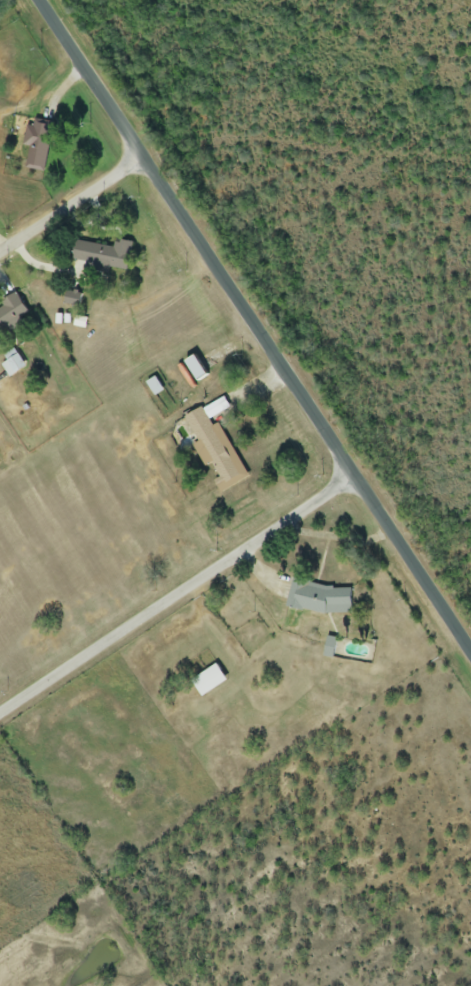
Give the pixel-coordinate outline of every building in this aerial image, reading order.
[(52,122),(33,119),(26,171),(45,173),(52,122)] [(74,242),(71,262),(127,272),(132,243),(115,240),(114,248),(74,242)] [(21,319),(29,313),(15,295),(0,306),(0,333),(3,337),(23,323),(21,319)] [(3,367),(10,378),(25,367),(13,350),(4,357),(9,363),(3,367)] [(206,377),(196,357),(186,362),(196,382),(206,377)] [(219,424),(212,427),(202,408),(185,417),(198,444),(194,447),(219,495),(248,480),(219,424)] [(351,615),(352,587),(289,585),(287,612),(351,615)] [(203,699),(227,681),(215,665),(191,683),(203,699)]
